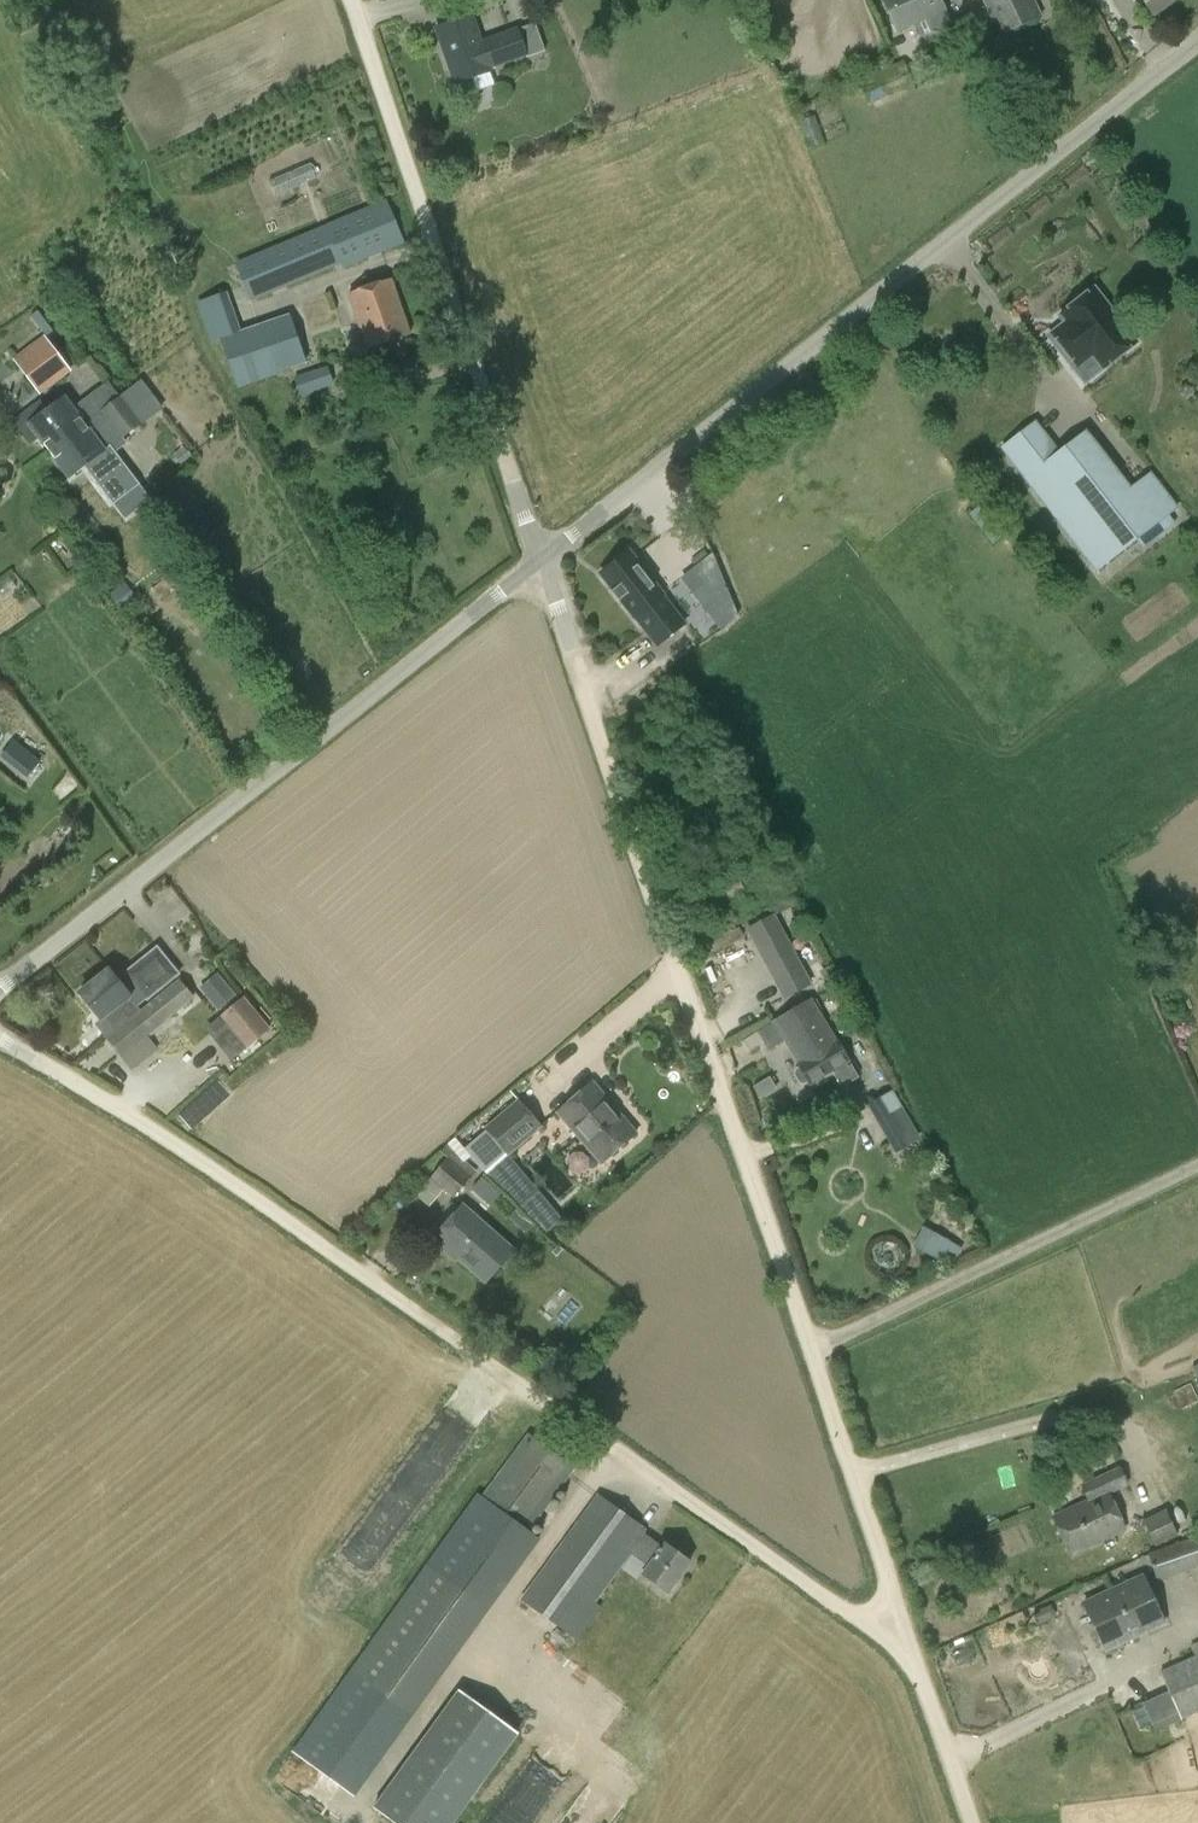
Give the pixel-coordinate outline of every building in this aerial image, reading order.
[(897,31),(915,23),(920,35),(951,20),(941,0),(882,0),(897,31)] [(999,36),(1042,17),(1034,0),(982,0),(999,36)] [(1155,15),(1173,0),(1143,0),(1155,15)] [(455,83),(491,70),(545,51),(536,23),(519,29),(518,26),(480,39),(471,15),(436,28),(455,83)] [(857,80),(866,105),(915,88),(906,63),(857,80)] [(307,162),(264,179),(271,196),(314,178),(307,162)] [(404,244),(386,200),(236,262),(253,301),(342,264),(344,269),(404,244)] [(367,349),(412,333),(393,278),(348,294),(367,349)] [(1115,320),(1091,289),(1089,290),(1084,290),(1075,296),(1075,301),(1060,312),(1066,321),(1050,333),(1054,339),(1051,342),(1057,350),(1063,358),(1067,355),(1076,368),(1092,356),(1098,364),(1133,337),(1118,318),(1115,320)] [(279,375),(278,371),(261,324),(244,330),(240,331),(227,292),(197,302),(210,343),(222,340),(240,388),(279,375)] [(40,395),(72,371),(62,357),(69,351),(52,329),(12,358),(40,395)] [(140,423),(129,408),(149,392),(141,381),(121,397),(109,380),(73,408),(65,397),(48,410),(40,400),(11,422),(30,446),(40,438),(69,476),(104,449),(140,423)] [(1034,424),(1002,448),(1097,570),(1177,508),(1151,474),(1127,492),(1083,435),(1058,454),(1034,424)] [(714,549),(681,576),(721,627),(739,613),(714,549)] [(601,574),(634,617),(656,646),(685,623),(663,595),(630,551),(601,574)] [(185,563),(177,569),(184,579),(192,573),(185,563)] [(22,777),(37,761),(11,738),(0,751),(0,758),(22,777)] [(748,929),(784,997),(810,984),(773,916),(748,929)] [(124,974),(117,980),(109,969),(81,992),(101,1019),(114,1034),(108,1038),(122,1055),(193,997),(180,980),(142,1011),(138,1006),(146,1000),(147,1002),(182,974),(158,945),(123,972),(124,974)] [(215,1010),(234,994),(214,970),(195,987),(215,1010)] [(246,1050),(270,1030),(271,1029),(244,996),(243,997),(219,1017),(246,1050)] [(832,1070),(848,1060),(812,999),(757,1031),(769,1049),(784,1040),(798,1064),(796,1065),(798,1068),(796,1070),(795,1074),(800,1083),(805,1084),(807,1083),(807,1084),(832,1070)] [(591,1082),(557,1111),(601,1163),(635,1133),(591,1082)] [(868,1104),(895,1153),(919,1140),(892,1090),(868,1104)] [(507,1154),(540,1126),(518,1100),(485,1128),(507,1154)] [(454,1198),(477,1171),(447,1145),(440,1152),(448,1159),(416,1196),(428,1207),(444,1189),(454,1198)] [(469,1188),(487,1206),(498,1194),(480,1176),(469,1188)] [(464,1204),(432,1240),(447,1254),(451,1250),(484,1281),(513,1249),(464,1204)] [(933,1231),(922,1250),(950,1267),(961,1247),(933,1231)] [(873,1444),(886,1441),(881,1420),(868,1423),(873,1444)] [(412,1718),(488,1612),(539,1540),(528,1531),(576,1467),(527,1433),(481,1496),(476,1492),(422,1567),(425,1569),(397,1608),(349,1673),(293,1752),(356,1797),(412,1718)] [(1124,1529),(1109,1494),(1130,1485),(1121,1466),(1080,1485),(1086,1500),(1053,1515),(1070,1554),(1124,1529)] [(597,1600),(623,1566),(632,1554),(648,1566),(643,1574),(669,1592),(690,1561),(664,1543),(662,1547),(645,1534),(648,1529),(597,1492),(520,1599),(576,1639),(602,1605),(597,1600)] [(1166,1509),(1142,1520),(1153,1546),(1178,1535),(1177,1533),(1190,1527),(1181,1507),(1168,1513),(1166,1509)] [(1157,1582),(1189,1571),(1193,1582),(1197,1580),(1197,1534),(1147,1552),(1157,1582)] [(1104,1651),(1164,1623),(1142,1574),(1082,1602),(1104,1651)] [(1041,1649),(1005,1669),(1023,1701),(1059,1681),(1041,1649)] [(1181,1721),(1197,1713),(1197,1655),(1160,1672),(1169,1691),(1154,1698),(1166,1722),(1178,1716),(1181,1721)] [(518,1732),(459,1689),(374,1808),(396,1822),(453,1822),(518,1732)] [(547,1806),(553,1778),(521,1771),(515,1800),(547,1806)]
